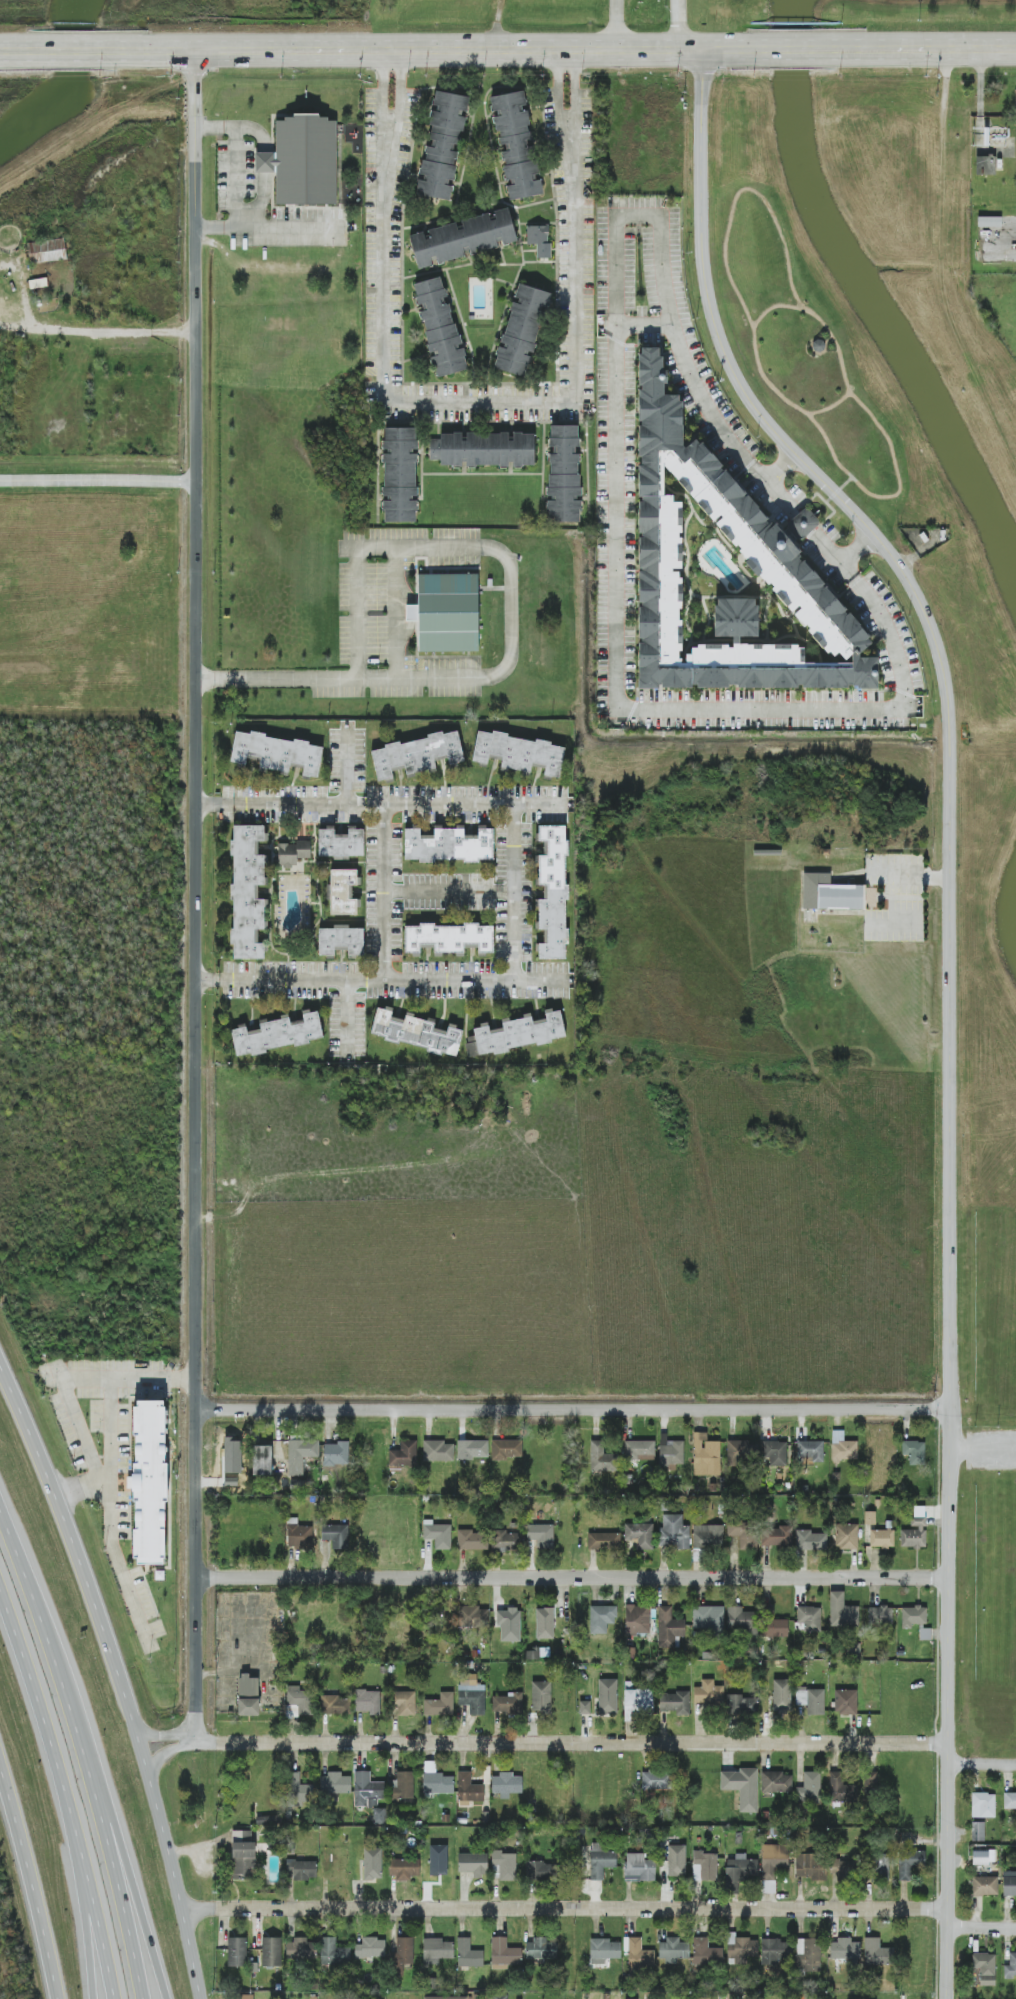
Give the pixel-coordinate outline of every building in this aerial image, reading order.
[(418,196),(451,200),(458,135),(462,136),(465,111),(467,112),(469,96),(435,92),(433,106),(434,106),(429,147),(425,146),(421,176),(418,196)] [(489,96),(492,115),(494,114),(498,146),(502,145),(506,181),(507,180),(509,199),(543,196),(541,179),(536,180),(531,140),(527,108),(526,108),(524,92),(489,96)] [(336,205),(336,121),(327,121),(327,116),(276,116),(276,153),(255,153),(255,173),(276,173),(276,205),(336,205)] [(975,156),(976,176),(996,175),(995,156),(975,156)] [(409,234),(418,269),(435,265),(435,264),(468,256),(468,255),(498,248),(498,246),(517,241),(509,210),(409,234)] [(1001,227),(1001,217),(978,217),(978,227),(1001,227)] [(527,226),(527,244),(537,245),(536,258),(551,258),(551,244),(548,244),(548,226),(527,226)] [(65,239),(28,242),(30,263),(67,260),(65,239)] [(437,378),(468,369),(449,300),(448,301),(441,276),(413,284),(418,305),(418,306),(432,355),(431,355),(437,378)] [(551,293),(519,284),(514,300),(501,345),(500,345),(493,368),(526,378),(551,293)] [(637,689),(657,689),(661,685),(662,687),(877,689),(878,657),(856,657),(869,645),(869,634),(799,559),(799,551),(795,546),(820,522),(806,508),(781,531),(774,523),(773,523),(698,442),(692,442),(687,447),(682,447),(682,402),(676,395),(665,395),(666,371),(662,367),(662,359),(658,355),(658,348),(645,348),(640,352),(637,689)] [(581,522),(581,498),(579,498),(579,447),(578,425),(550,425),(551,454),(548,454),(549,498),(547,498),(548,523),(581,522)] [(417,428),(384,428),(383,499),(384,499),(383,522),(416,523),(417,499),(416,499),(417,452),(417,428)] [(535,466),(534,432),(440,434),(440,439),(429,439),(429,459),(440,459),(440,467),(465,466),(465,467),(511,466),(511,467),(535,466)] [(418,575),(418,606),(406,606),(406,621),(418,621),(418,652),(478,652),(478,575),(418,575)] [(377,782),(394,779),(393,771),(405,769),(406,775),(436,771),(435,760),(448,758),(449,764),(463,762),(459,731),(428,735),(429,740),(372,748),(377,782)] [(560,778),(565,745),(477,731),(472,762),(487,765),(489,755),(503,757),(501,768),(530,773),(532,764),(546,766),(544,776),(560,778)] [(318,778),(323,745),(235,732),(231,763),(246,765),(247,759),(261,761),(259,768),(289,773),(290,767),(303,768),(302,776),(318,778)] [(232,959),(264,959),(264,943),(258,943),(258,930),(265,930),(265,899),(258,899),(258,885),(264,885),(264,855),(258,855),(258,841),(266,841),(266,826),(232,826),(232,959)] [(566,826),(539,826),(539,842),(544,842),(544,856),(538,856),(538,886),(544,886),(544,900),(537,900),(537,930),(544,930),(544,944),(537,944),(537,959),(567,959),(566,826)] [(494,860),(493,827),(478,827),(478,835),(465,836),(464,827),(434,827),(434,835),(421,836),(421,829),(404,830),(405,862),(494,860)] [(363,858),(364,828),(348,828),(348,835),(334,834),(334,828),(319,828),(319,857),(363,858)] [(310,858),(311,844),(279,843),(279,866),(297,867),(297,858),(310,858)] [(359,869),(330,870),(330,915),(359,915),(359,899),(352,899),(352,885),(359,885),(359,869)] [(802,909),(865,910),(865,886),(831,885),(831,874),(803,873),(802,909)] [(404,955),(420,955),(421,948),(434,948),(434,954),(464,954),(464,947),(478,947),(477,953),(493,953),(494,927),(405,924),(404,955)] [(364,956),(364,928),(350,928),(350,925),(333,925),(333,928),(318,929),(319,956),(333,956),(333,951),(348,951),(348,956),(364,956)] [(370,1036),(457,1056),(463,1029),(448,1025),(447,1031),(434,1028),(436,1020),(428,1018),(427,1020),(405,1015),(404,1020),(391,1017),(393,1009),(377,1006),(370,1036)] [(471,1057),(566,1039),(560,1009),(544,1012),(546,1019),(533,1021),(531,1015),(502,1021),(503,1028),(489,1031),(488,1024),(473,1027),(475,1036),(467,1037),(471,1057)] [(324,1041),(318,1010),(302,1012),(303,1020),(290,1022),(289,1016),(259,1021),(260,1029),(247,1032),(246,1026),(231,1028),(236,1056),(324,1041)] [(138,1401),(138,1407),(134,1407),(134,1435),(136,1435),(136,1464),(133,1464),(134,1474),(132,1474),(132,1492),(133,1492),(133,1502),(136,1502),(136,1530),(133,1530),(133,1558),(137,1558),(137,1565),(163,1565),(163,1558),(165,1558),(165,1502),(167,1502),(167,1464),(165,1464),(165,1407),(164,1407),(164,1401),(138,1401)] [(857,1459),(857,1441),(844,1441),(844,1430),(832,1430),(832,1460),(857,1459)] [(720,1442),(707,1442),(707,1432),(693,1432),(694,1475),(720,1475),(720,1442)] [(288,1440),(289,1476),(305,1476),(304,1460),(319,1460),(319,1440),(288,1440)] [(417,1440),(401,1440),(401,1451),(389,1450),(389,1467),(416,1467),(417,1440)] [(488,1440),(458,1441),(458,1460),(488,1460),(488,1440)] [(492,1441),(492,1459),(523,1458),(522,1440),(492,1441)] [(454,1444),(446,1444),(446,1441),(424,1441),(423,1461),(454,1461),(454,1444)] [(618,1472),(619,1454),(604,1454),(604,1441),(591,1441),(590,1471),(618,1472)] [(655,1441),(625,1441),(625,1460),(655,1460),(655,1441)] [(684,1441),(660,1441),(660,1465),(684,1465),(684,1441)] [(749,1441),(727,1441),(728,1463),(750,1462),(749,1441)] [(824,1441),(798,1442),(798,1462),(824,1462),(824,1441)] [(909,1465),(925,1465),(925,1442),(903,1441),(902,1456),(909,1456),(909,1465)] [(349,1443),(326,1442),(325,1463),(349,1463),(349,1443)] [(787,1466),(786,1442),(766,1442),(766,1466),(787,1466)] [(272,1446),(252,1446),(252,1475),(273,1475),(272,1446)] [(901,1529),(901,1548),(925,1548),(925,1506),(913,1506),(913,1529),(901,1529)] [(865,1524),(875,1524),(876,1512),(865,1512),(865,1524)] [(683,1514),(660,1515),(661,1549),(690,1548),(690,1526),(683,1526),(683,1514)] [(435,1540),(435,1550),(451,1550),(451,1525),(433,1525),(433,1520),(424,1520),(423,1539),(435,1540)] [(757,1550),(758,1522),(728,1522),(727,1536),(739,1537),(739,1550),(757,1550)] [(527,1540),(537,1541),(537,1549),(554,1550),(554,1525),(528,1524),(527,1540)] [(653,1524),(625,1524),(625,1540),(637,1540),(637,1550),(653,1550),(653,1524)] [(858,1525),(836,1524),(835,1549),(857,1550),(858,1525)] [(288,1549),(313,1548),(312,1525),(287,1525),(288,1549)] [(322,1541),(333,1541),(333,1549),(349,1549),(349,1525),(322,1525),(322,1541)] [(723,1526),(694,1525),(693,1548),(723,1549),(723,1526)] [(792,1546),(792,1527),(761,1527),(761,1546),(792,1546)] [(521,1533),(506,1534),(506,1529),(493,1530),(493,1552),(521,1552),(521,1533)] [(458,1530),(458,1550),(489,1550),(488,1533),(473,1533),(473,1530),(458,1530)] [(827,1551),(827,1534),(812,1533),(812,1530),(796,1530),(796,1550),(827,1551)] [(894,1548),(894,1530),(870,1530),(870,1547),(894,1548)] [(620,1548),(620,1533),(588,1534),(588,1549),(620,1548)] [(844,1591),(830,1591),(830,1626),(858,1626),(859,1606),(844,1606),(844,1591)] [(625,1637),(649,1637),(649,1606),(626,1605),(625,1637)] [(616,1606),(590,1606),(590,1634),(607,1634),(607,1624),(616,1624),(616,1606)] [(685,1620),(672,1620),(672,1606),(658,1606),(659,1648),(675,1647),(675,1637),(685,1637),(685,1620)] [(728,1632),(746,1631),(746,1640),(758,1640),(757,1612),(742,1612),(742,1606),(727,1607),(728,1632)] [(457,1608),(458,1628),(486,1627),(486,1607),(457,1608)] [(724,1607),(693,1607),(693,1634),(724,1634),(724,1607)] [(820,1632),(821,1608),(797,1607),(797,1623),(804,1623),(804,1632),(820,1632)] [(892,1607),(868,1607),(868,1625),(893,1624),(892,1607)] [(926,1624),(926,1607),(902,1607),(902,1628),(911,1628),(911,1624),(926,1624)] [(554,1639),(555,1608),(537,1608),(536,1639),(554,1639)] [(520,1642),(521,1610),(497,1610),(496,1628),(501,1628),(500,1642),(520,1642)] [(788,1637),(788,1620),(765,1620),(765,1637),(788,1637)] [(848,1644),(848,1655),(860,1656),(860,1644),(848,1644)] [(539,1657),(550,1657),(550,1648),(538,1648),(539,1657)] [(259,1678),(250,1678),(250,1674),(240,1674),(240,1697),(259,1697),(259,1678)] [(617,1680),(599,1680),(598,1714),(617,1715),(617,1680)] [(694,1705),(723,1705),(723,1686),(714,1686),(714,1680),(701,1680),(701,1687),(694,1687),(694,1705)] [(790,1680),(773,1680),(774,1712),(791,1712),(790,1680)] [(459,1706),(469,1705),(470,1715),(485,1715),(485,1685),(469,1685),(469,1681),(458,1681),(459,1706)] [(551,1682),(532,1682),(532,1712),(551,1712),(551,1682)] [(653,1715),(653,1689),(633,1689),(633,1682),(624,1682),(625,1721),(638,1721),(638,1715),(653,1715)] [(287,1716),(310,1716),(310,1691),(298,1691),(298,1685),(286,1685),(287,1716)] [(354,1711),(369,1712),(369,1715),(380,1715),(380,1691),(355,1690),(354,1711)] [(825,1690),(796,1690),(796,1705),(808,1705),(808,1715),(824,1715),(825,1690)] [(857,1690),(835,1690),(835,1714),(857,1715),(857,1690)] [(396,1716),(416,1716),(415,1691),(396,1692),(396,1716)] [(453,1692),(440,1692),(440,1700),(424,1700),(424,1716),(454,1715),(453,1692)] [(522,1692),(508,1692),(508,1697),(492,1697),(492,1713),(522,1713),(522,1692)] [(689,1712),(689,1693),(661,1692),(660,1711),(689,1712)] [(349,1714),(349,1697),(321,1696),(321,1714),(349,1714)] [(727,1696),(726,1714),(758,1715),(758,1696),(727,1696)] [(260,1715),(259,1699),(238,1699),(239,1716),(260,1715)] [(590,1714),(590,1702),(580,1702),(580,1714),(590,1714)] [(424,1794),(454,1794),(454,1775),(436,1775),(436,1761),(424,1761),(424,1794)] [(757,1812),(758,1769),(739,1768),(739,1772),(721,1772),(720,1790),(739,1791),(739,1812),(757,1812)] [(385,1799),(384,1782),(370,1782),(370,1771),(354,1771),(355,1807),(378,1807),(378,1799),(385,1799)] [(642,1789),(670,1790),(670,1772),(642,1771),(642,1789)] [(792,1775),(783,1776),(783,1771),(761,1772),(761,1793),(792,1792),(792,1775)] [(313,1801),(312,1784),(300,1785),(300,1772),(288,1773),(289,1806),(303,1806),(303,1802),(313,1801)] [(413,1802),(414,1772),(397,1772),(397,1789),(393,1789),(393,1802),(413,1802)] [(484,1802),(484,1785),(471,1785),(471,1772),(458,1772),(458,1805),(469,1806),(469,1802),(484,1802)] [(821,1772),(804,1772),(803,1787),(796,1787),(796,1798),(820,1799),(821,1772)] [(857,1803),(857,1785),(844,1785),(844,1772),(831,1772),(831,1802),(857,1803)] [(878,1772),(865,1772),(865,1793),(878,1792),(878,1772)] [(321,1774),(321,1794),(351,1794),(351,1776),(342,1776),(342,1773),(321,1774)] [(509,1794),(522,1793),(522,1776),(513,1777),(513,1773),(492,1774),(492,1797),(509,1796),(509,1794)] [(995,1794),(972,1793),(972,1817),(995,1818),(995,1794)] [(1004,1793),(1003,1809),(1015,1809),(1015,1793),(1004,1793)] [(386,1825),(387,1809),(373,1808),(373,1824),(386,1825)] [(256,1817),(257,1825),(280,1824),(280,1816),(256,1817)] [(984,1841),(984,1822),(972,1822),(972,1841),(984,1841)] [(232,1831),(233,1879),(256,1879),(255,1841),(252,1841),(252,1831),(232,1831)] [(591,1880),(604,1881),(604,1867),(616,1868),(617,1851),(605,1851),(605,1844),(591,1843),(591,1880)] [(685,1877),(686,1846),(668,1845),(667,1876),(685,1877)] [(789,1868),(788,1845),(761,1845),(762,1893),(775,1893),(775,1868),(789,1868)] [(382,1848),(364,1848),(364,1880),(382,1880),(382,1848)] [(989,1865),(989,1850),(973,1850),(973,1865),(989,1865)] [(717,1881),(717,1854),(703,1854),(703,1851),(693,1851),(693,1881),(717,1881)] [(899,1881),(912,1881),(912,1865),(926,1865),(926,1851),(898,1851),(899,1881)] [(516,1852),(492,1852),(492,1873),(500,1873),(500,1881),(516,1881),(516,1852)] [(645,1854),(626,1853),(625,1881),(655,1881),(656,1860),(645,1860),(645,1854)] [(458,1854),(458,1873),(473,1873),(473,1877),(487,1877),(488,1854),(458,1854)] [(758,1876),(759,1860),(746,1859),(746,1854),(735,1854),(735,1860),(726,1859),(724,1893),(738,1894),(739,1882),(748,1882),(748,1876),(758,1876)] [(826,1879),(827,1855),(796,1854),(796,1879),(826,1879)] [(889,1877),(888,1857),(878,1858),(879,1877),(889,1877)] [(420,1860),(390,1859),(389,1879),(411,1879),(411,1876),(419,1876),(420,1860)] [(857,1861),(832,1860),(831,1878),(856,1879),(857,1861)] [(317,1880),(317,1861),(286,1861),(286,1880),(317,1880)] [(454,1861),(424,1861),(424,1876),(438,1876),(438,1880),(454,1881),(454,1861)] [(526,1881),(557,1880),(557,1862),(525,1863),(526,1881)] [(1015,1896),(1015,1872),(1003,1872),(1003,1896),(1015,1896)] [(998,1877),(972,1877),(972,1896),(998,1896),(998,1877)] [(351,1948),(336,1948),(336,1938),(321,1937),(320,1965),(350,1966),(351,1948)] [(414,1964),(413,1937),(395,1938),(396,1977),(404,1977),(404,1965),(414,1964)] [(484,1967),(483,1950),(471,1951),(470,1937),(458,1938),(458,1967),(484,1967)] [(522,1948),(507,1948),(507,1937),(492,1937),(492,1969),(509,1969),(509,1965),(522,1965),(522,1948)] [(526,1943),(526,1959),(557,1959),(557,1941),(547,1941),(546,1937),(533,1938),(533,1942),(526,1943)] [(642,1938),(629,1937),(628,1969),(655,1969),(655,1950),(641,1950),(642,1938)] [(728,1937),(727,1964),(747,1965),(747,1956),(758,1956),(758,1938),(728,1937)] [(865,1965),(894,1964),(894,1948),(880,1948),(880,1937),(864,1937),(865,1965)] [(247,1938),(228,1938),(228,1966),(247,1966),(247,1938)] [(262,1967),(281,1967),(282,1938),(263,1938),(262,1967)] [(355,1944),(355,1958),(385,1957),(385,1938),(362,1939),(362,1944),(355,1944)] [(444,1939),(424,1938),(424,1965),(439,1965),(439,1959),(454,1959),(454,1942),(444,1942),(444,1939)] [(621,1942),(610,1942),(610,1938),(590,1939),(590,1965),(596,1964),(596,1959),(621,1959),(621,1942)] [(723,1948),(709,1948),(709,1938),(694,1938),(693,1965),(723,1966),(723,1948)] [(286,1961),(316,1960),(316,1942),(308,1943),(307,1939),(286,1940),(286,1961)] [(689,1943),(680,1943),(680,1939),(661,1939),(661,1964),(677,1964),(677,1959),(689,1959),(689,1943)] [(762,1939),(761,1965),(778,1966),(778,1959),(788,1959),(788,1942),(780,1942),(780,1939),(762,1939)] [(821,1972),(821,1939),(796,1939),(796,1972),(821,1972)] [(830,1959),(860,1959),(860,1943),(852,1942),(852,1939),(830,1939),(830,1959)] [(996,1954),(973,1953),(972,1986),(995,1986),(996,1954)] [(1009,1965),(1004,1966),(1004,1978),(1015,1977),(1015,1953),(1009,1953),(1009,1965)]
